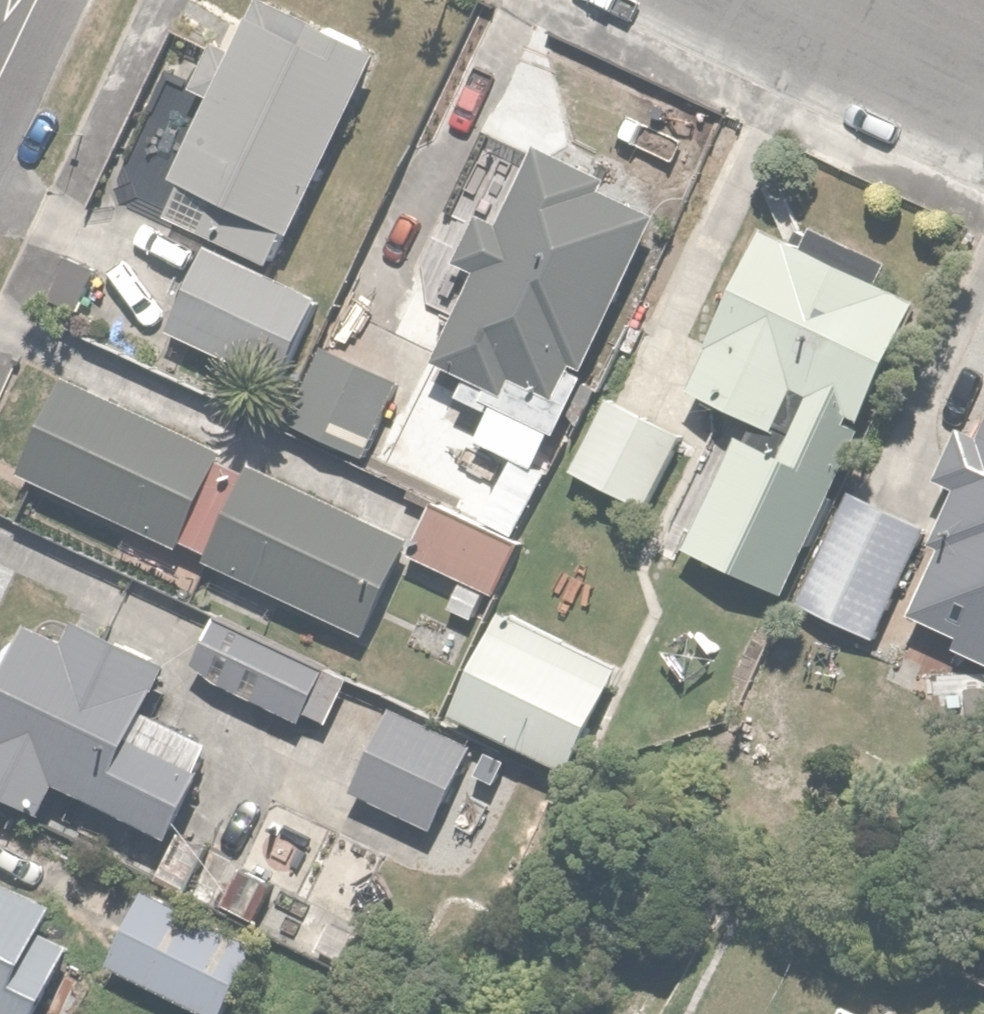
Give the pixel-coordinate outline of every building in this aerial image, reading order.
[(389,54),(393,44),(336,19),(333,25),(278,0),(262,0),(240,49),(219,39),(195,93),(211,100),(175,179),(187,184),(172,218),(282,268),(389,54)] [(664,203),(539,144),(507,215),(488,206),(462,262),(479,270),(439,356),(472,371),(461,395),(487,407),(473,437),(540,469),(664,203)] [(892,288),(768,232),(697,389),(763,419),(754,438),(735,429),(684,543),(792,591),(920,305),(891,292),(892,288)] [(215,241),(172,328),(286,385),(329,298),(215,241)] [(367,457),(403,383),(331,347),(294,421),(367,457)] [(71,376),(23,473),(179,550),(183,542),(206,554),(238,487),(219,478),(231,454),(71,376)] [(694,429),(615,390),(575,470),(654,509),(694,429)] [(969,424),(943,479),(964,489),(938,544),(970,559),(960,581),(983,592),(983,431),(969,424)] [(411,538),(255,469),(215,560),(371,629),(411,538)] [(931,526),(854,490),(803,600),(880,636),(931,526)] [(519,541),(436,503),(410,558),(459,581),(445,612),(478,628),(519,541)] [(508,608),(456,713),(579,774),(631,669),(508,608)] [(221,612),(194,668),(306,723),(333,668),(221,612)] [(0,669),(0,790),(50,813),(62,788),(171,839),(216,742),(148,711),(170,663),(83,623),(71,650),(30,631),(10,673),(0,669)] [(474,745),(397,709),(358,793),(435,829),(474,745)] [(0,871),(0,1013),(54,1013),(99,917),(0,871)] [(111,964),(208,1013),(229,1013),(266,942),(151,884),(111,964)]
